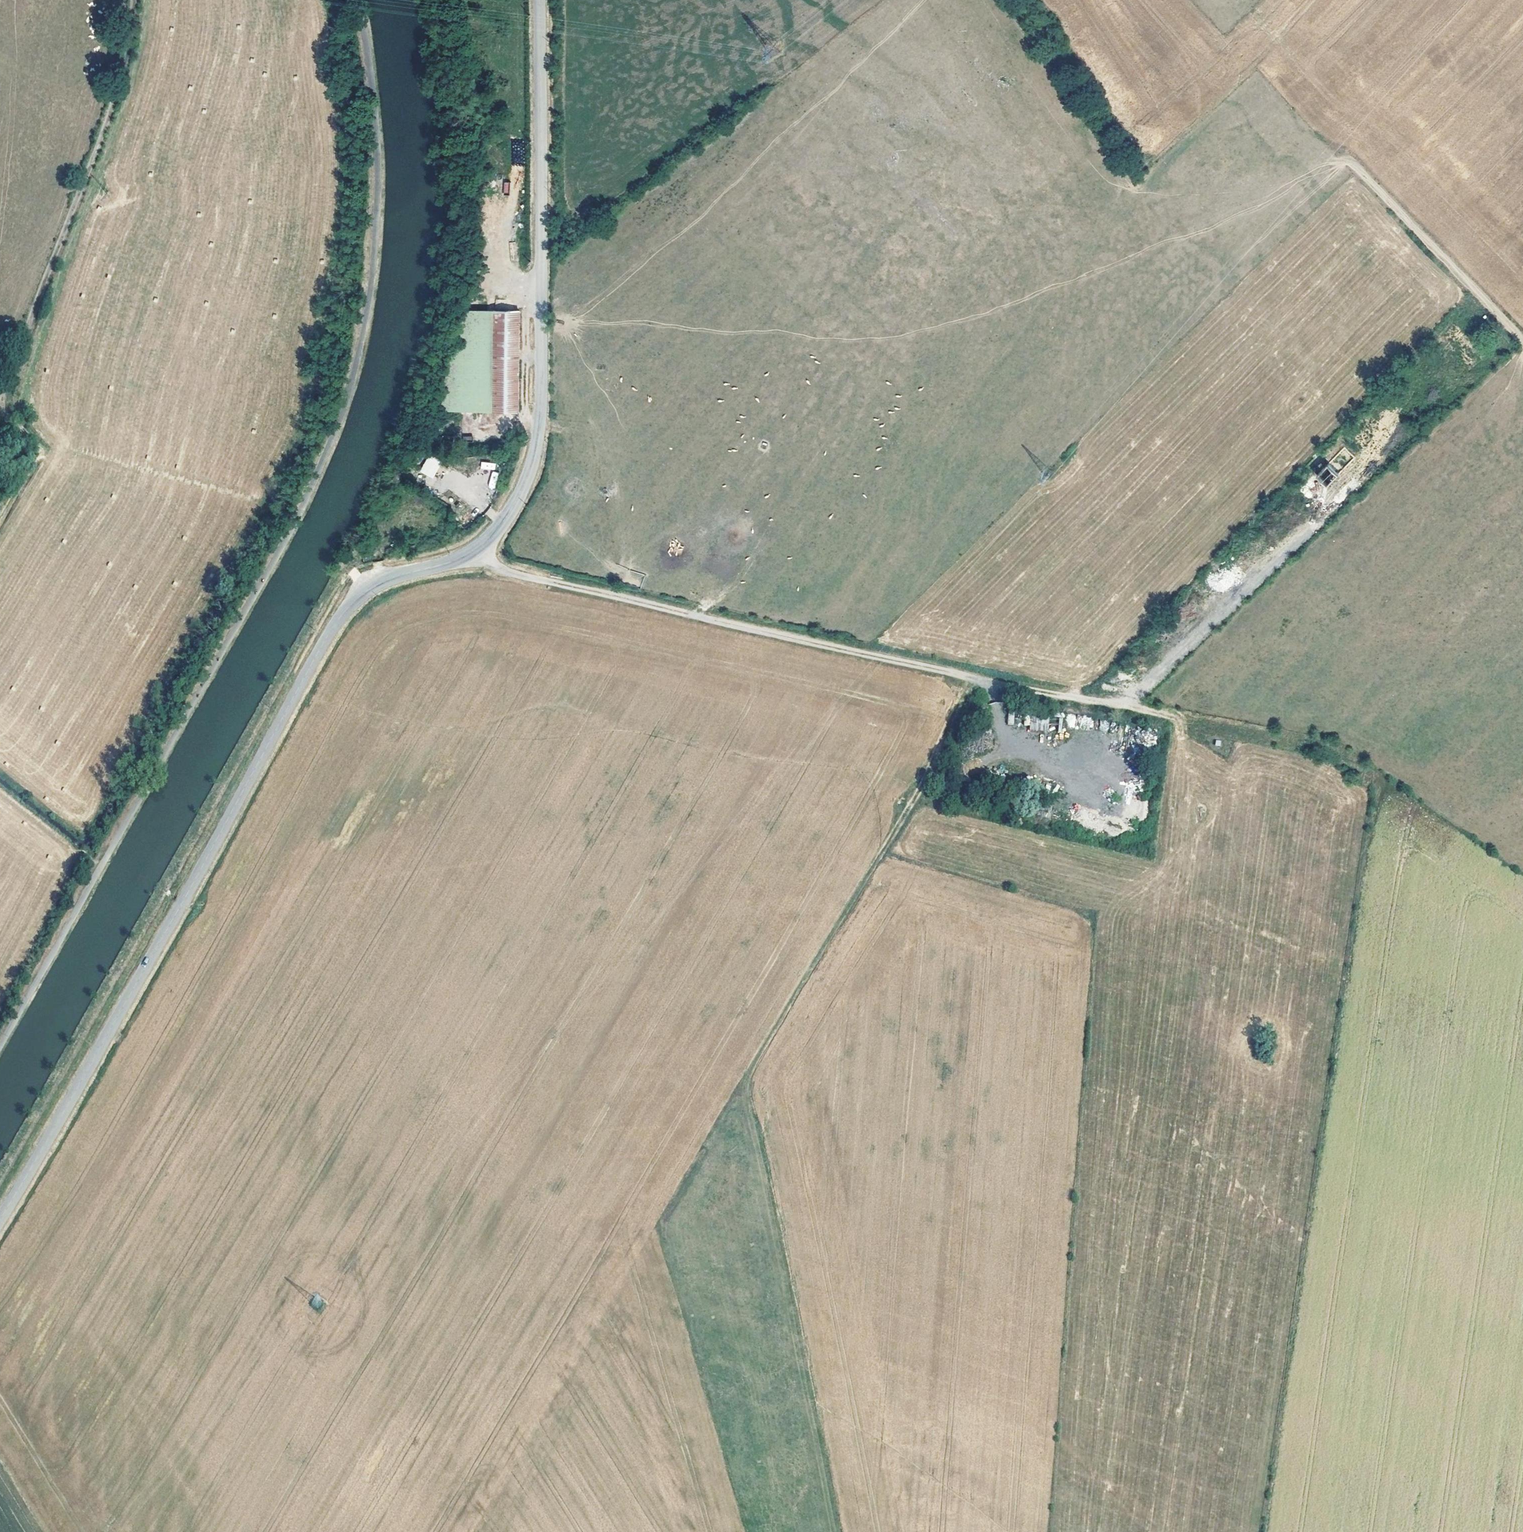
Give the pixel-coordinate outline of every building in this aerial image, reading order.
[(517,242),(509,242),(510,261),(518,260),(517,242)] [(519,285),(475,285),(465,286),(442,412),(443,412),(520,412),(519,285)] [(1355,454),(1344,443),(1326,461),(1338,472),(1355,454)] [(420,472),(433,478),(441,462),(428,455),(420,472)] [(481,461),(480,468),(495,471),(496,464),(481,461)] [(1329,464),(1316,477),(1326,487),(1339,475),(1329,464)] [(494,489),(498,473),(492,471),(488,487),(494,489)] [(1025,725),(1030,725),(1030,731),(1048,731),(1048,715),(1025,715),(1025,725)] [(310,1304),(318,1309),(324,1301),(317,1295),(310,1304)]
